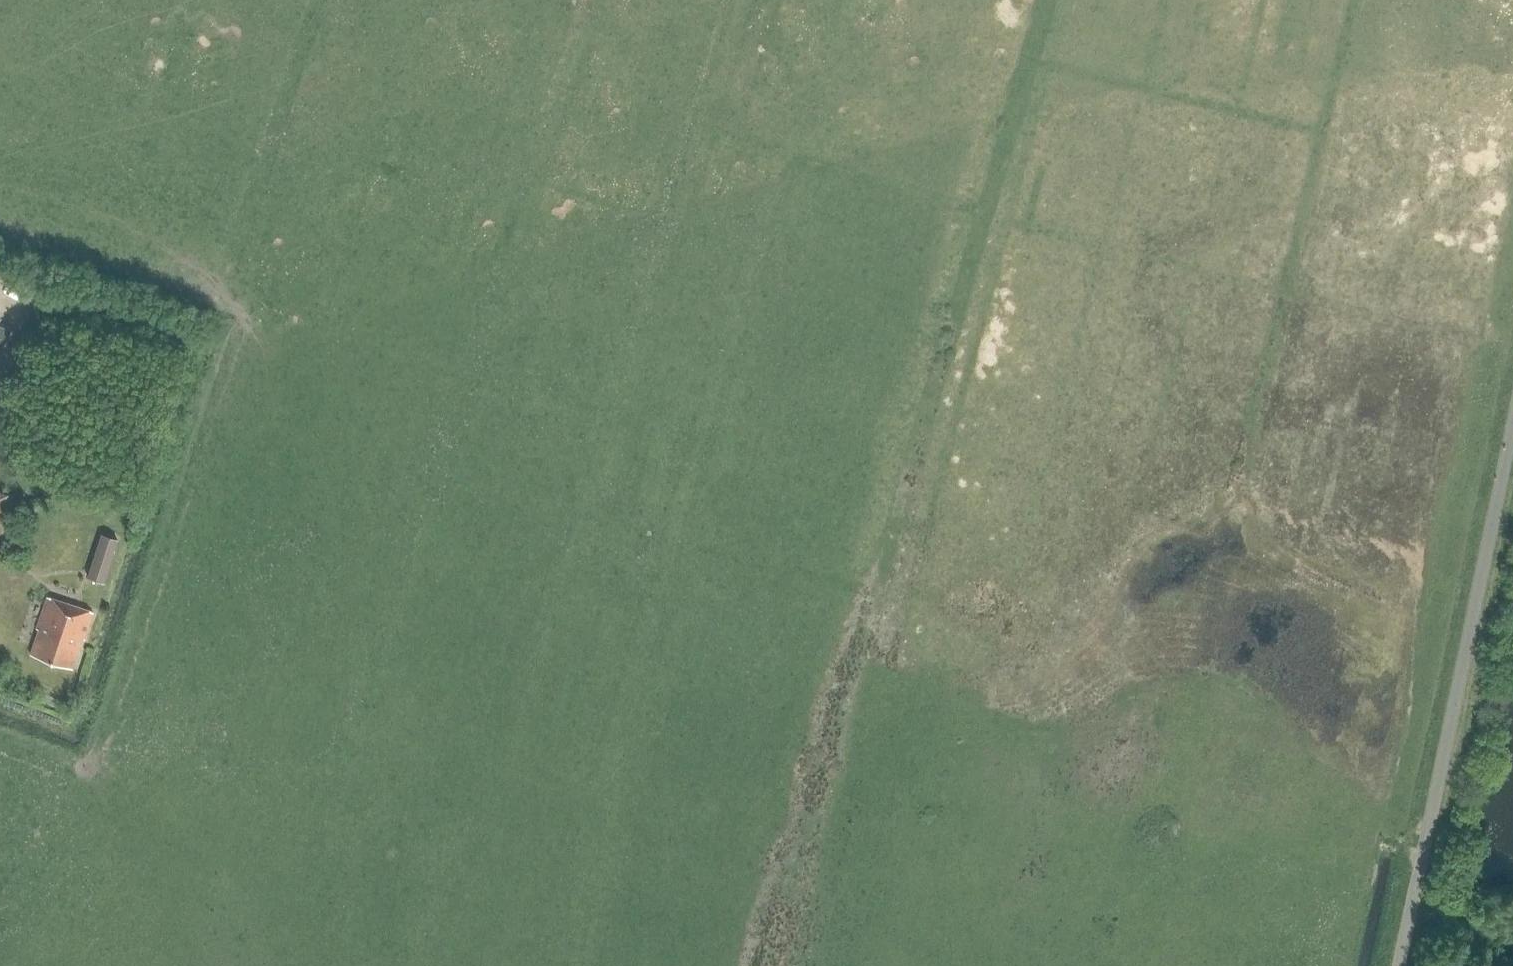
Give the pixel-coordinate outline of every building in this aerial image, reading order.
[(0,327),(0,354),(2,355),(10,331),(0,327)] [(18,494),(0,489),(0,529),(7,531),(18,494)] [(113,551),(98,546),(87,577),(103,582),(113,551)] [(82,639),(84,640),(93,613),(47,597),(35,629),(37,630),(30,655),(72,669),(82,639)]
